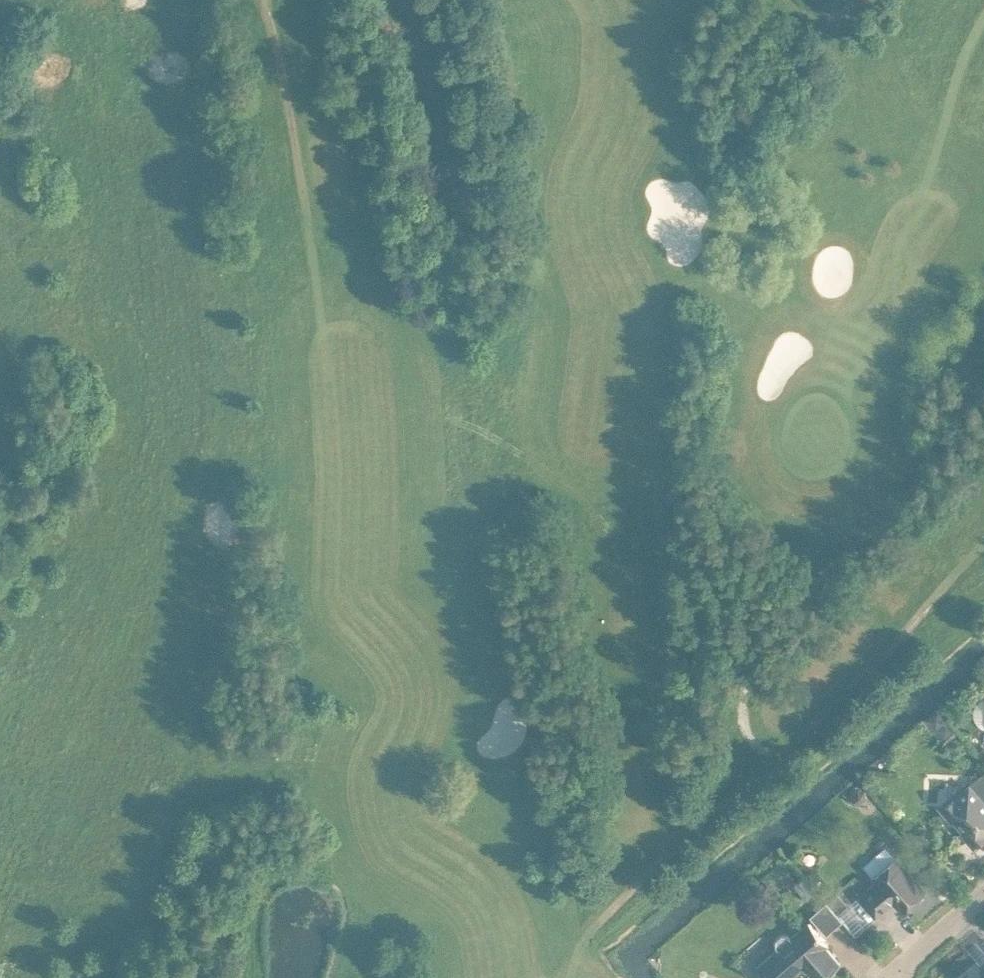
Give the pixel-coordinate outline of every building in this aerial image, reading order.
[(945,740),(946,739),(955,731),(956,731),(946,720),(935,730),(945,740)] [(946,739),(954,749),(963,741),(955,731),(946,739)] [(968,805),(965,802),(947,818),(960,832),(963,830),(973,841),(970,843),(983,859),(983,858),(983,791),(968,805)] [(870,813),(869,817),(869,821),(872,824),(875,825),(879,825),(883,822),(884,819),(884,815),(881,811),(877,810),(873,810),(870,813)] [(881,888),(885,893),(868,908),(884,927),(898,915),(896,914),(900,910),(910,922),(933,902),(904,868),(881,888)] [(802,897),(815,911),(825,903),(812,888),(802,897)] [(845,905),(835,914),(848,928),(857,920),(845,905)] [(829,952),(832,949),(818,933),(800,949),(797,946),(791,945),(785,950),(784,956),(787,959),(766,977),(801,977),(808,972),(813,977),(845,977),(849,975),(829,952)]
